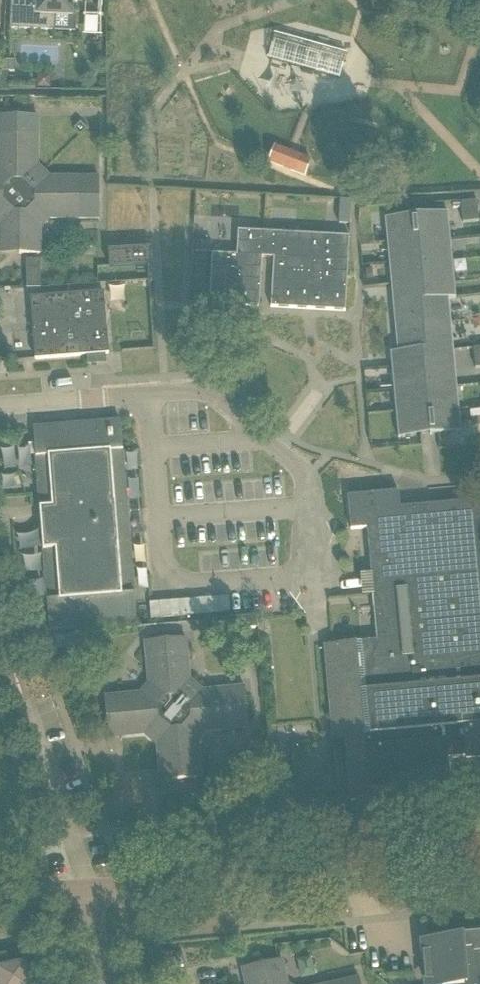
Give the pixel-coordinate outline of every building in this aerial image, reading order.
[(10,29),(54,31),(55,15),(71,16),(72,2),(76,2),(77,0),(11,0),(10,29)] [(275,33),(268,57),(339,77),(346,52),(275,33)] [(14,72),(15,60),(3,60),(2,71),(14,72)] [(80,177),(48,177),(37,166),(37,115),(0,115),(0,245),(19,245),(19,253),(40,253),(40,226),(48,218),(99,218),(99,177),(80,177)] [(274,146),(268,161),(281,166),(287,151),(274,146)] [(298,155),(292,170),(304,176),(310,160),(298,155)] [(395,241),(400,301),(405,350),(390,352),(398,437),(400,437),(400,433),(429,431),(429,434),(461,431),(459,407),(451,408),(445,348),(453,348),(448,298),(456,297),(448,212),(445,212),(446,215),(417,218),(416,215),(385,217),(387,242),(395,241)] [(212,253),(209,303),(259,306),(262,257),(273,257),(270,306),(345,311),(349,236),(238,229),(237,244),(236,254),(223,253),(212,253)] [(86,245),(85,248),(86,251),(88,253),(91,253),(94,252),(96,250),(96,248),(95,245),(93,243),(91,242),(88,243),(86,245)] [(147,278),(147,247),(105,248),(105,265),(96,266),(97,279),(147,278)] [(26,267),(26,288),(39,288),(39,267),(26,267)] [(35,359),(108,353),(103,292),(30,298),(35,359)] [(49,629),(136,622),(120,421),(33,427),(49,629)] [(400,507),(398,491),(347,495),(350,529),(367,528),(377,640),(331,644),(331,649),(331,667),(332,681),(332,685),(334,699),(338,720),(344,719),(351,801),(370,799),(369,790),(450,783),(448,758),(465,756),(466,758),(479,756),(479,499),(400,507)] [(229,596),(149,602),(150,618),(230,612),(229,596)] [(256,615),(217,619),(218,631),(257,627),(256,615)] [(201,690),(189,680),(185,637),(145,641),(149,684),(141,693),(104,697),(107,730),(125,728),(126,735),(145,734),(157,744),(159,763),(166,762),(168,780),(201,777),(198,740),(205,731),(248,727),(245,686),(201,690)] [(479,966),(479,931),(436,935),(436,941),(428,942),(430,954),(425,955),(427,983),(478,983),(476,966),(479,966)] [(281,959),(261,963),(263,971),(243,975),(245,983),(287,983),(281,959)] [(24,963),(0,968),(0,983),(28,983),(24,963)]
